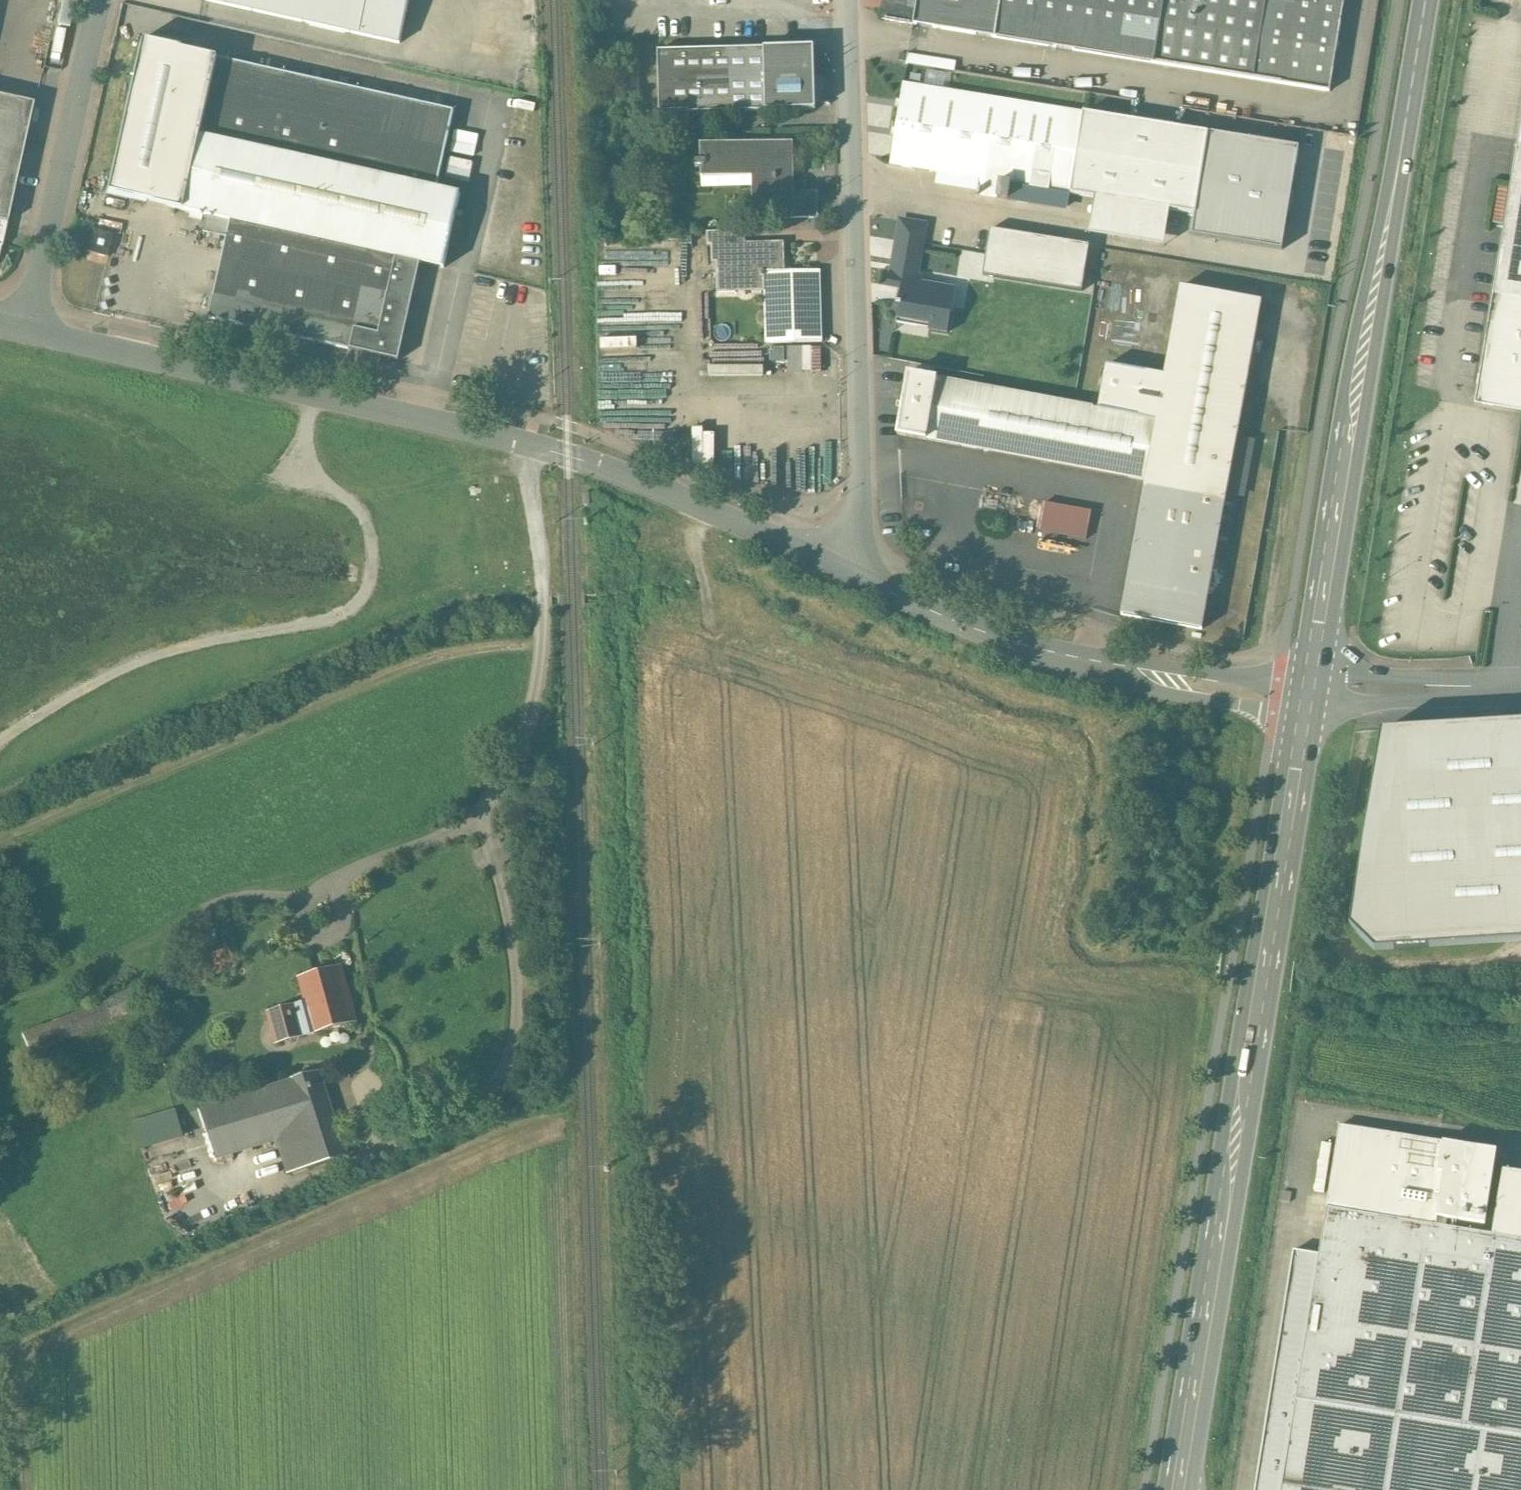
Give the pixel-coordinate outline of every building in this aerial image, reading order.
[(203,1),(400,44),(409,0),(203,0),(203,1)] [(884,19),(1329,91),(1344,0),(887,0),(884,19)] [(218,58),(140,41),(106,193),(184,211),(218,59),(218,58)] [(814,47),(658,51),(660,130),(689,130),(689,112),(815,109),(814,47)] [(454,111),(218,59),(184,211),(207,216),(203,232),(227,237),(209,318),(350,350),(372,252),(421,263),(444,268),(461,194),(437,189),(454,111)] [(1083,112),(903,83),(890,164),(980,179),(977,195),(1008,200),(1010,184),(1070,194),(1083,112)] [(1064,103),(1103,103),(1103,91),(1064,91),(1064,103)] [(6,224),(33,105),(0,97),(0,223),(6,224)] [(1207,132),(1083,112),(1070,194),(1195,214),(1207,132)] [(1494,291),(1520,295),(1520,122),(1494,291)] [(454,129),(452,150),(476,152),(478,132),(454,129)] [(792,141),(701,144),(701,165),(717,164),(717,167),(757,166),(758,218),(818,216),(818,191),(794,191),(792,141)] [(874,217),(874,251),(889,251),(890,242),(893,242),(893,217),(874,217)] [(925,225),(901,221),(893,265),(917,270),(925,225)] [(112,235),(92,231),(86,254),(106,259),(112,235)] [(734,243),(734,231),(707,232),(708,245),(711,245),(711,243),(711,244),(734,243)] [(992,240),(985,279),(1095,298),(1102,260),(992,240)] [(734,243),(711,244),(711,245),(712,262),(716,262),(717,292),(765,291),(764,271),(785,271),(784,242),(734,243)] [(421,263),(372,252),(350,350),(399,361),(421,263)] [(954,290),(921,285),(923,276),(890,270),(887,286),(901,287),(898,303),(895,303),(895,305),(899,306),(897,317),(929,324),(929,329),(948,333),(955,289),(954,289),(954,290)] [(819,271),(790,271),(785,271),(764,271),(765,291),(766,343),(820,342),(819,271)] [(1261,301),(1181,287),(1164,376),(1107,365),(1099,409),(1237,435),(1261,301)] [(1494,291),(1475,406),(1520,413),(1520,295),(1494,291)] [(892,368),(934,376),(936,366),(881,356),(879,371),(891,373),(892,368)] [(1054,397),(1034,394),(1034,397),(909,374),(898,435),(926,440),(1145,481),(1226,496),(1237,435),(1099,409),(1054,401),(1054,397)] [(1226,496),(1145,481),(1121,615),(1202,630),(1226,496)] [(1091,513),(1043,504),(1038,531),(1086,540),(1091,513)] [(1380,732),(1350,927),(1375,952),(1520,942),(1520,723),(1380,732)] [(383,959),(366,961),(368,973),(385,969),(383,959)] [(339,967),(279,984),(284,1001),(304,996),(306,1001),(268,1011),(280,1057),(290,1054),(287,1042),(354,1023),(339,967)] [(139,986),(22,1034),(30,1054),(147,1006),(139,986)] [(317,1072),(279,1084),(302,1156),(314,1152),(321,1175),(348,1167),(317,1072)] [(259,1089),(205,1105),(211,1124),(264,1108),(259,1089)] [(176,1114),(134,1126),(140,1145),(182,1133),(176,1114)] [(1443,1143),(1340,1126),(1326,1208),(1327,1209),(1445,1228),(1447,1219),(1431,1216),(1443,1143)] [(1497,1151),(1443,1142),(1443,1143),(1431,1216),(1447,1219),(1485,1225),(1497,1151)] [(1503,1170),(1492,1236),(1520,1240),(1520,1173),(1503,1170)] [(1291,1193),(1283,1192),(1281,1201),(1290,1203),(1291,1193)] [(1327,1209),(1318,1265),(1282,1489),(1520,1489),(1520,1240),(1492,1236),(1445,1228),(1327,1209)] [(1318,1265),(1310,1264),(1312,1255),(1295,1252),(1256,1489),(1282,1489),(1318,1265)]
